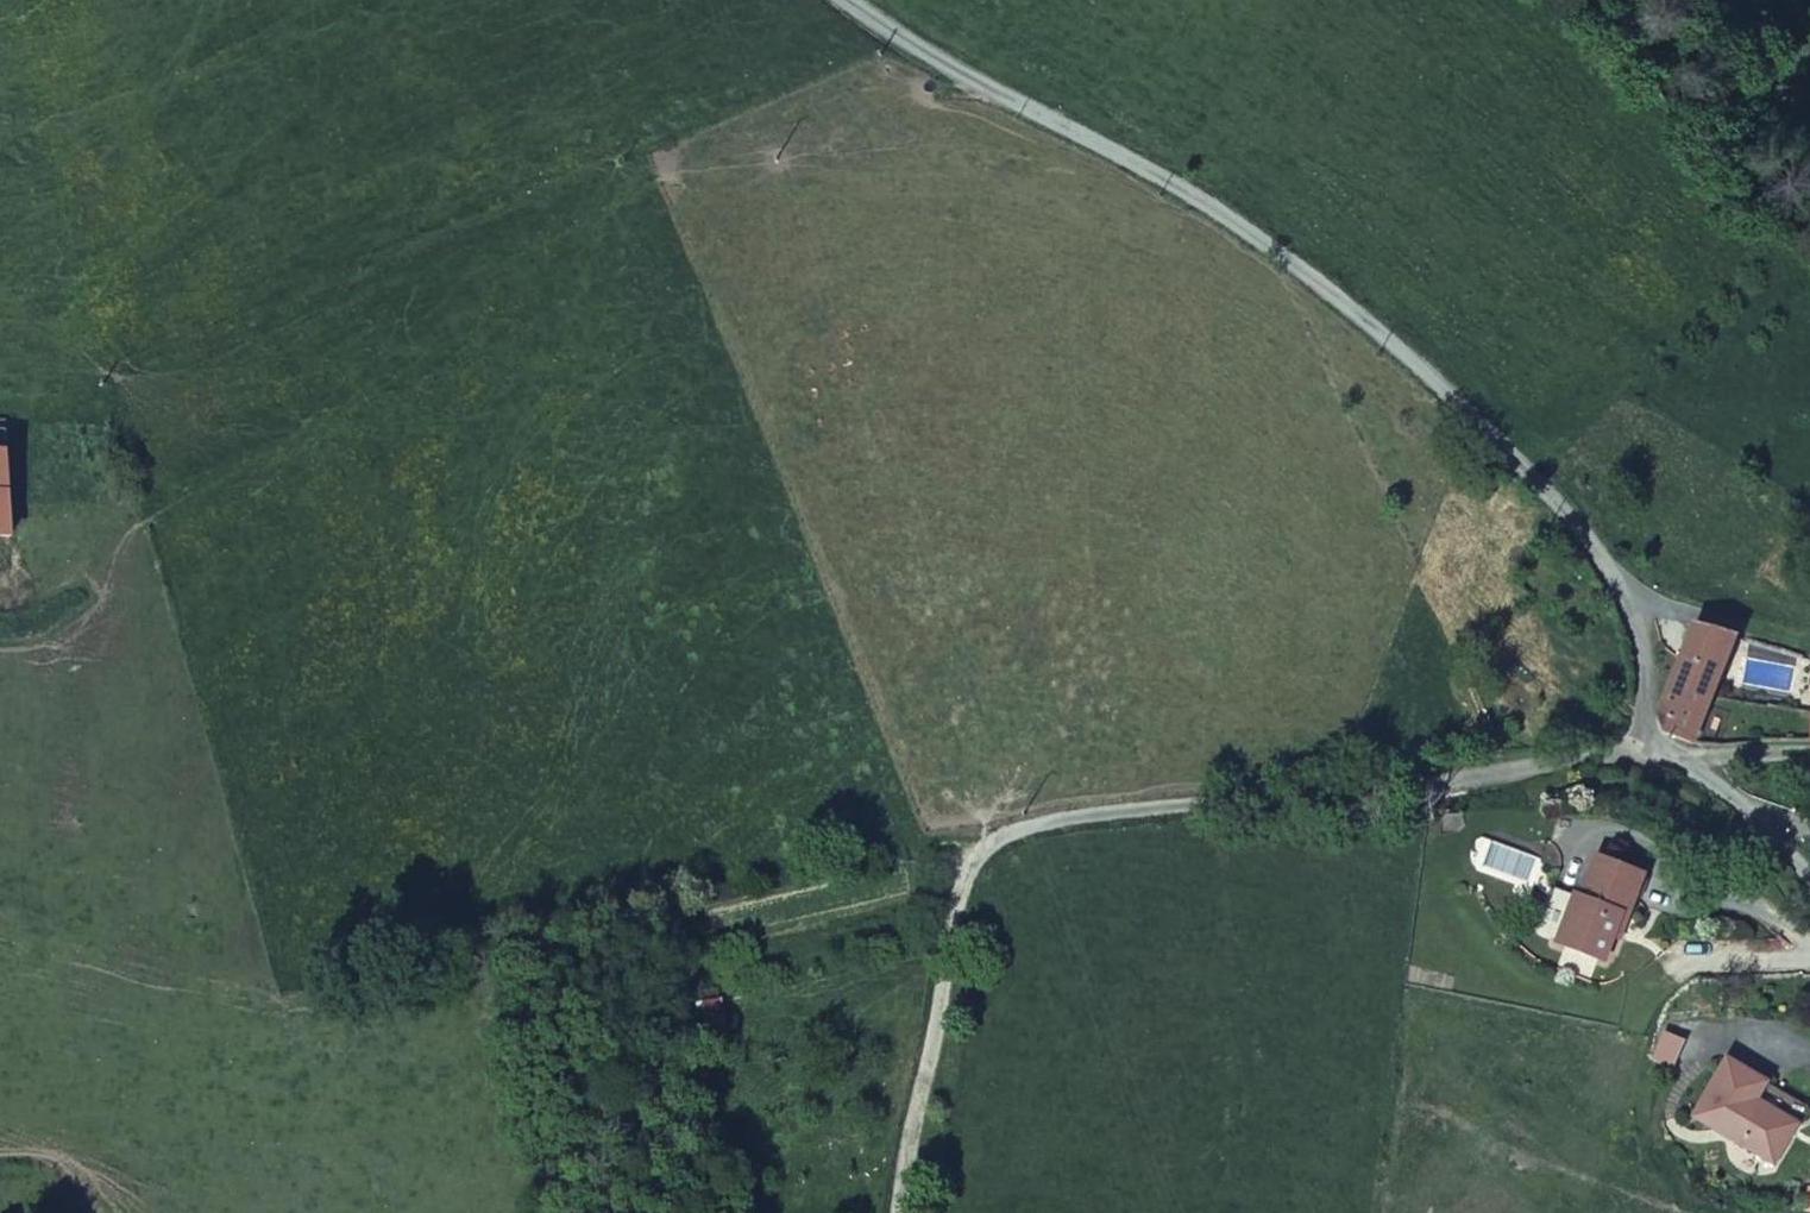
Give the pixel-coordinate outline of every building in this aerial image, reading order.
[(22,465),(0,466),(0,543),(23,541),(22,465)] [(1702,746),(1743,641),(1703,626),(1692,653),(1666,717),(1673,737),(1702,746)] [(1624,905),(1630,908),(1648,866),(1601,846),(1583,887),(1554,875),(1535,921),(1604,950),(1614,928),(1624,905)] [(1620,932),(1630,908),(1624,905),(1614,928),(1620,932)] [(1725,1055),(1697,1108),(1732,1126),(1730,1131),(1775,1156),(1805,1100),(1725,1055)]
